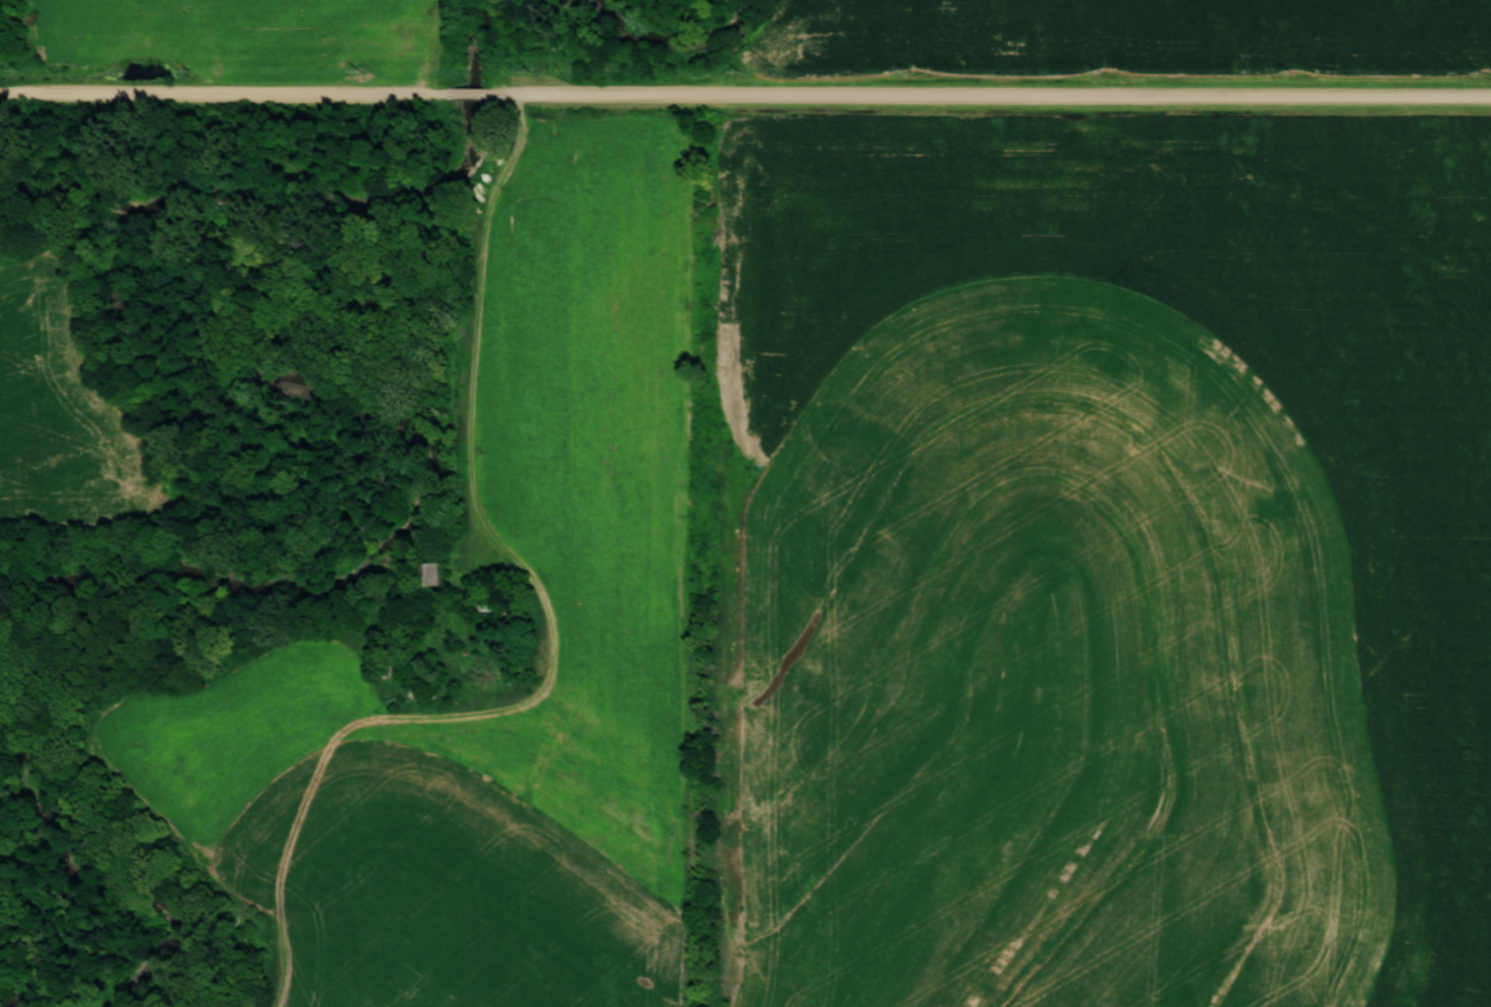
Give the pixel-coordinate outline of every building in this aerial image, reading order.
[(417,584),(437,584),(437,561),(417,561),(417,584)]
